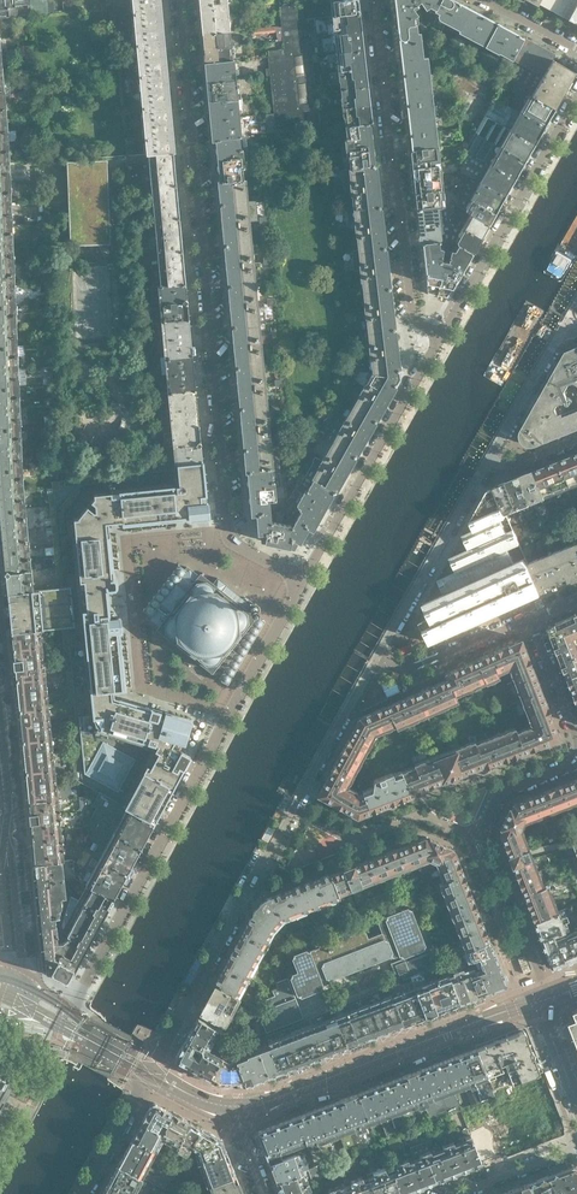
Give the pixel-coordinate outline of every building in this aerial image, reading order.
[(15,0),(0,0),(0,18),(9,17),(8,7),(16,7),(15,0)] [(159,0),(133,0),(136,27),(161,24),(159,0)] [(308,37),(313,37),(310,18),(334,15),(359,12),(358,0),(335,0),(333,0),(304,3),(279,6),(284,54),(268,56),(277,132),(319,127),(308,37)] [(440,0),(419,0),(420,1),(425,8),(429,6),(435,9),(440,0)] [(457,1),(455,0),(440,0),(435,9),(439,11),(437,15),(447,20),(457,1)] [(538,3),(567,19),(576,24),(576,0),(540,0),(538,3)] [(460,27),(470,8),(457,1),(447,20),(460,27)] [(227,31),(226,17),(224,3),(200,5),(203,33),(227,31)] [(413,17),(417,14),(411,6),(410,5),(395,7),(397,26),(413,24),(413,17)] [(47,13),(46,6),(30,8),(31,15),(47,13)] [(472,38),(484,15),(470,8),(460,27),(459,29),(467,34),(466,35),(472,38)] [(363,49),(359,12),(334,15),(335,24),(332,24),(335,44),(338,43),(339,51),(363,49)] [(486,44),(497,22),(484,15),(472,38),(477,41),(478,40),(486,44)] [(499,51),(510,30),(497,22),(486,44),(499,51)] [(164,56),(161,24),(136,27),(139,58),(164,56)] [(419,56),(418,40),(416,24),(413,24),(397,26),(401,58),(419,56)] [(511,59),(523,36),(510,30),(499,51),(498,52),(511,59)] [(230,59),(228,45),(227,31),(203,33),(205,62),(230,59)] [(575,72),(552,59),(555,53),(523,36),(511,59),(500,79),(504,80),(505,79),(532,94),(555,107),(575,72)] [(367,84),(363,49),(339,51),(339,59),(336,60),(339,79),(342,79),(343,87),(367,84)] [(167,87),(164,56),(139,58),(142,90),(167,87)] [(429,76),(429,70),(428,64),(424,64),(424,56),(419,56),(401,58),(404,88),(427,85),(426,76),(429,76)] [(235,78),(233,59),(230,59),(205,62),(207,81),(235,78)] [(237,97),(235,78),(207,81),(209,100),(237,97)] [(372,121),(369,103),(367,84),(343,87),(344,95),(341,96),(343,115),(346,115),(347,124),(368,121),(372,121)] [(433,107),(432,101),(431,94),(428,95),(427,85),(404,88),(408,119),(431,116),(429,107),(433,107)] [(170,119),(167,87),(142,90),(145,121),(170,119)] [(544,126),(555,107),(532,94),(521,112),(544,126)] [(239,117),(237,97),(209,100),(211,119),(239,117)] [(535,143),(544,126),(521,112),(512,129),(535,143)] [(436,131),(459,128),(458,113),(431,116),(408,119),(411,148),(434,146),(433,136),(436,136),(436,131)] [(512,129),(493,119),(485,114),(475,132),(525,160),(535,143),(512,129)] [(241,136),(239,117),(211,119),(213,139),(216,138),(238,136),(241,136)] [(176,183),(173,150),(170,119),(145,121),(148,159),(125,162),(126,171),(149,169),(150,178),(153,178),(154,185),(176,183)] [(372,133),(370,132),(369,132),(368,121),(347,124),(345,124),(347,136),(344,136),(345,144),(368,142),(368,141),(370,139),(370,138),(371,138),(372,136),(372,133)] [(525,160),(475,132),(468,145),(467,152),(473,153),(492,164),(515,177),(525,160)] [(239,147),(238,136),(216,138),(217,148),(216,148),(215,149),(215,153),(217,154),(218,154),(218,155),(220,157),(242,155),(242,147),(239,147)] [(9,149),(6,149),(5,140),(0,140),(0,161),(9,161),(9,149)] [(373,165),(372,155),(373,155),(374,154),(374,150),(372,149),(371,149),(371,148),(369,146),(345,148),(346,157),(350,156),(351,167),(373,165)] [(440,167),(439,161),(438,155),(435,155),(434,146),(411,148),(415,179),(437,176),(436,167),(440,167)] [(469,174),(473,153),(467,152),(462,173),(469,174)] [(110,243),(107,159),(67,161),(70,245),(110,243)] [(242,177),(241,168),(244,168),(243,159),(221,161),(221,162),(220,162),(219,164),(218,164),(219,165),(218,165),(217,167),(217,170),(219,171),(220,179),(242,177)] [(9,161),(0,161),(0,183),(8,183),(7,173),(10,173),(9,161)] [(380,205),(377,183),(375,164),(373,165),(351,167),(353,181),(350,181),(352,194),(354,194),(356,207),(380,205)] [(505,195),(515,177),(492,164),(482,182),(505,195)] [(505,195),(482,182),(469,174),(462,173),(459,191),(472,199),(495,212),(505,195)] [(443,196),(443,190),(442,184),(438,184),(437,176),(415,179),(418,208),(441,206),(440,197),(443,196)] [(244,201),(243,186),(245,186),(244,177),(242,177),(220,179),(218,180),(221,203),(244,201)] [(11,192),(8,192),(8,183),(0,183),(0,204),(11,203),(11,192)] [(179,216),(176,183),(154,185),(155,193),(152,193),(153,210),(156,210),(157,218),(179,216)] [(495,212),(472,199),(466,210),(489,223),(495,212)] [(249,228),(249,221),(248,215),(246,216),(244,201),(221,203),(224,244),(248,242),(247,228),(249,228)] [(11,203),(0,204),(0,224),(9,224),(9,215),(12,214),(11,203)] [(489,223),(466,210),(456,204),(446,205),(448,222),(453,222),(463,228),(480,238),(489,223)] [(384,245),(382,223),(380,205),(356,207),(357,221),(355,221),(356,234),(359,233),(360,248),(384,245)] [(448,222),(446,205),(441,206),(418,208),(420,226),(439,224),(448,222)] [(182,248),(179,216),(157,218),(158,226),(155,226),(156,244),(159,243),(160,250),(182,248)] [(13,232),(10,233),(9,224),(0,224),(0,244),(13,244),(13,232)] [(439,249),(439,243),(439,241),(440,238),(439,224),(420,226),(424,263),(440,261),(442,249),(439,249)] [(471,254),(480,238),(463,228),(456,241),(457,246),(471,254)] [(253,269),(253,262),(252,256),(250,256),(248,242),(224,244),(228,285),(252,283),(251,269),(253,269)] [(13,244),(0,244),(0,265),(11,265),(10,255),(13,255),(13,244)] [(389,286),(387,264),(384,245),(360,248),(362,262),(360,262),(360,269),(361,276),(364,276),(365,289),(389,286)] [(462,270),(471,254),(457,246),(454,251),(451,251),(449,263),(462,270)] [(185,281),(182,248),(160,250),(161,257),(158,257),(159,276),(162,276),(163,283),(185,281)] [(438,295),(444,262),(440,261),(424,263),(428,293),(438,295)] [(447,297),(462,270),(449,263),(444,262),(438,295),(447,297)] [(14,274),(11,274),(11,265),(0,265),(0,286),(15,285),(14,274)] [(185,281),(163,283),(160,283),(163,318),(188,316),(185,281)] [(257,309),(257,302),(256,296),(254,296),(252,283),(228,285),(232,325),(256,323),(255,309),(257,309)] [(15,285),(0,286),(0,306),(12,305),(12,297),(15,296),(15,285)] [(394,327),(391,305),(389,286),(365,289),(367,303),(364,303),(366,316),(368,316),(370,330),(394,327)] [(16,314),(13,314),(12,305),(0,306),(0,326),(16,325),(16,314)] [(192,351),(188,316),(163,318),(167,353),(192,351)] [(261,349),(260,343),(260,337),(257,337),(256,323),(232,325),(236,366),(260,364),(259,349),(261,349)] [(16,325),(0,326),(0,346),(14,346),(14,336),(17,336),(16,325)] [(399,368),(397,351),(394,327),(370,330),(372,344),(369,344),(371,357),(373,357),(374,371),(400,377),(400,376),(400,375),(399,375),(399,374),(398,370),(398,369),(399,369),(399,368)] [(154,337),(154,330),(144,330),(145,338),(154,337)] [(18,355),(15,356),(14,346),(0,346),(0,368),(18,367),(18,355)] [(567,351),(523,428),(522,429),(521,431),(521,432),(521,433),(521,434),(521,435),(521,437),(521,438),(522,439),(523,441),(524,442),(525,443),(526,444),(528,445),(529,445),(530,445),(532,445),(534,445),(535,445),(576,428),(576,347),(567,351)] [(195,386),(192,351),(167,353),(170,389),(195,386)] [(265,390),(264,384),(264,378),(261,378),(260,364),(236,366),(240,406),(264,404),(263,390),(265,390)] [(18,367),(0,368),(0,388),(16,388),(15,379),(18,379),(18,367)] [(390,397),(392,394),(392,393),(391,392),(395,384),(396,384),(395,383),(396,383),(398,379),(399,378),(400,378),(400,377),(374,371),(367,384),(365,382),(361,388),(358,393),(361,395),(354,407),(376,419),(380,412),(381,412),(382,412),(384,409),(383,408),(382,407),(388,397),(389,398),(390,397)] [(202,461),(198,422),(195,386),(170,389),(172,409),(173,424),(177,464),(202,461)] [(19,397),(16,397),(16,388),(0,388),(0,409),(20,408),(19,397)] [(269,430),(268,424),(268,418),(265,418),(264,404),(240,406),(244,447),(268,445),(266,430),(269,430)] [(370,433),(372,429),(371,429),(371,428),(376,419),(354,407),(347,419),(345,418),(339,429),(341,430),(334,442),(356,454),(360,447),(360,448),(361,448),(363,444),(363,443),(362,443),(368,433),(369,433),(370,433)] [(20,408),(0,409),(0,429),(18,429),(17,419),(20,419),(20,408)] [(21,438),(18,438),(18,429),(0,429),(0,449),(21,448),(21,438)] [(350,469),(352,465),(350,464),(356,454),(334,442),(327,454),(325,453),(322,458),(319,463),(321,465),(313,479),(333,491),(335,492),(339,483),(340,484),(341,483),(343,480),(343,479),(342,478),(348,468),(349,469),(350,469)] [(269,459),(268,445),(244,447),(246,471),(248,471),(270,469),(272,469),(272,459),(269,459)] [(19,459),(22,459),(21,448),(0,449),(0,470),(20,468),(19,459)] [(571,456),(558,461),(564,475),(566,474),(570,485),(576,482),(576,471),(571,456)] [(570,485),(566,474),(564,475),(558,461),(546,466),(555,491),(570,485)] [(107,526),(144,522),(190,518),(208,516),(207,502),(204,483),(202,462),(177,464),(179,485),(176,485),(174,469),(51,482),(62,587),(34,590),(7,592),(9,607),(10,607),(11,617),(10,617),(11,632),(45,629),(66,626),(73,692),(91,691),(113,689),(124,688),(124,687),(115,602),(107,526)] [(555,491),(546,466),(533,472),(538,485),(540,485),(545,495),(555,491)] [(24,477),(21,477),(20,468),(0,470),(0,491),(25,488),(24,477)] [(274,487),(273,478),(271,478),(270,469),(248,471),(249,479),(248,480),(247,481),(247,485),(249,486),(249,487),(250,487),(252,489),(274,487)] [(545,495),(540,485),(538,485),(533,472),(520,477),(530,501),(545,495)] [(530,501),(520,477),(507,482),(513,496),(515,495),(519,506),(530,501)] [(328,499),(333,491),(313,479),(308,487),(306,486),(301,495),(321,506),(322,506),(324,505),(325,505),(326,505),(328,504),(329,501),(329,499),(328,499)] [(513,496),(507,482),(494,487),(505,511),(519,506),(515,495),(513,496)] [(541,592),(529,562),(528,562),(505,511),(494,487),(488,489),(471,520),(476,529),(463,535),(469,549),(450,558),(456,572),(437,580),(444,594),(425,603),(434,624),(425,628),(431,642),(541,593),(541,592)] [(23,499),(26,499),(25,488),(0,491),(0,511),(24,508),(23,499)] [(302,536),(307,528),(310,530),(311,529),(317,519),(317,520),(319,519),(321,516),(321,514),(320,514),(321,513),(320,513),(320,510),(319,510),(299,498),(295,505),(302,509),(292,525),(271,521),(269,498),(275,498),(275,491),(252,493),(251,495),(250,495),(250,496),(248,498),(249,501),(250,503),(251,503),(252,514),(253,515),(257,515),(258,526),(261,526),(262,540),(267,541),(267,542),(273,543),(274,542),(281,543),(281,545),(288,546),(288,545),(293,547),(300,534),(302,536)] [(321,506),(301,495),(299,498),(319,510),(321,506)] [(29,517),(25,517),(24,508),(0,511),(0,522),(1,532),(30,529),(29,517)] [(564,521),(561,516),(554,519),(556,524),(564,521)] [(538,531),(536,526),(528,529),(531,534),(538,531)] [(29,549),(28,540),(31,540),(30,529),(1,532),(3,552),(29,549)] [(531,534),(528,529),(522,531),(524,537),(531,534)] [(563,548),(575,578),(576,577),(576,542),(563,548)] [(575,578),(563,548),(529,562),(541,592),(575,578)] [(34,569),(33,558),(30,559),(29,549),(3,552),(5,572),(34,569)] [(246,608),(221,589),(226,582),(218,577),(214,583),(202,574),(200,576),(188,567),(150,617),(162,626),(160,628),(213,669),(231,645),(238,650),(237,651),(239,651),(243,643),(242,642),(241,643),(236,639),(254,615),(252,613),(253,612),(257,612),(259,608),(259,604),(256,602),(252,602),(251,604),(250,603),(246,608)] [(34,589),(32,579),(36,579),(34,569),(5,572),(7,592),(34,589)] [(564,619),(569,630),(574,628),(576,632),(576,614),(564,619)] [(576,632),(574,628),(569,630),(564,619),(549,626),(556,642),(574,635),(576,632)] [(48,638),(48,632),(45,633),(45,629),(11,632),(13,648),(43,645),(42,639),(48,638)] [(574,635),(556,642),(561,658),(571,654),(572,657),(576,654),(576,643),(574,635)] [(528,657),(521,639),(499,648),(504,658),(506,657),(509,663),(511,664),(528,657)] [(48,663),(48,659),(48,655),(50,654),(49,650),(43,650),(43,645),(13,648),(16,677),(46,674),(45,668),(51,668),(51,663),(48,663)] [(509,663),(506,657),(504,658),(499,648),(487,654),(495,672),(507,667),(509,663)] [(495,672),(487,654),(475,659),(484,680),(485,681),(497,676),(495,672)] [(572,657),(571,654),(561,658),(569,676),(576,673),(576,654),(572,657)] [(534,673),(528,657),(511,664),(509,668),(514,681),(534,673)] [(484,680),(475,659),(444,673),(447,678),(454,693),(484,680)] [(540,689),(534,673),(514,681),(520,696),(540,689)] [(569,676),(575,693),(576,692),(576,673),(569,676)] [(51,693),(51,689),(51,685),(53,685),(53,680),(46,680),(46,674),(16,677),(19,708),(49,705),(48,699),(54,698),(54,692),(51,693)] [(456,700),(454,693),(447,678),(417,692),(426,713),(456,700)] [(128,807),(154,821),(190,756),(178,750),(183,741),(183,742),(184,739),(185,739),(190,722),(189,722),(190,719),(188,719),(189,718),(168,712),(168,713),(149,707),(122,698),(121,699),(114,696),(113,689),(91,691),(93,714),(82,716),(83,724),(80,724),(84,773),(118,791),(119,788),(134,796),(128,807)] [(546,704),(540,689),(520,696),(526,712),(546,704)] [(426,713),(417,692),(387,705),(395,723),(396,727),(426,713)] [(552,720),(546,704),(526,712),(531,725),(535,727),(552,720)] [(54,723),(54,719),(54,716),(56,716),(56,710),(49,711),(49,705),(19,708),(22,738),(52,735),(51,729),(57,729),(57,723),(54,723)] [(395,723),(387,705),(371,712),(379,730),(395,723)] [(379,730),(371,712),(359,717),(353,728),(372,738),(375,732),(379,730)] [(559,738),(552,720),(535,727),(534,728),(536,733),(534,734),(539,746),(559,738)] [(539,746),(534,734),(536,733),(534,728),(531,727),(516,733),(524,752),(539,746)] [(362,755),(372,738),(353,728),(344,745),(362,755)] [(524,752),(516,733),(515,730),(502,735),(511,757),(524,752)] [(58,755),(57,751),(57,746),(59,746),(59,741),(53,741),(52,735),(22,738),(25,769),(55,766),(54,760),(61,760),(60,755),(58,755)] [(511,757),(502,735),(489,740),(497,762),(511,757)] [(497,762),(489,740),(476,745),(475,745),(483,765),(484,768),(497,762)] [(483,765),(475,745),(476,745),(475,743),(462,748),(470,770),(483,765)] [(353,772),(362,755),(344,745),(335,762),(353,772)] [(470,770),(462,748),(428,761),(437,783),(450,778),(450,779),(456,777),(457,776),(457,775),(470,770)] [(437,783),(428,761),(415,766),(416,769),(424,788),(437,783)] [(346,785),(353,772),(335,762),(327,776),(339,782),(338,785),(342,786),(346,785)] [(61,786),(60,781),(60,777),(62,777),(62,771),(56,772),(55,766),(25,769),(28,800),(58,797),(58,791),(64,791),(63,785),(61,786)] [(424,788),(416,769),(403,774),(411,796),(425,790),(424,788)] [(411,796),(403,774),(402,773),(394,777),(392,772),(384,776),(394,802),(411,796)] [(335,805),(343,788),(344,788),(342,786),(338,785),(339,782),(327,776),(317,795),(335,805)] [(394,802),(384,776),(373,780),(372,790),(363,793),(370,812),(394,802)] [(567,782),(574,800),(576,799),(576,778),(567,782)] [(574,800),(567,782),(552,787),(559,806),(574,800)] [(347,811),(357,793),(346,787),(343,788),(335,805),(347,811)] [(559,806),(552,787),(537,793),(544,812),(559,806)] [(113,897),(154,821),(128,807),(99,791),(92,804),(96,807),(89,819),(94,822),(87,834),(91,837),(84,849),(91,853),(84,866),(88,868),(81,880),(87,884),(113,897)] [(370,812),(363,793),(360,795),(357,793),(347,811),(357,817),(370,812)] [(544,812),(537,793),(522,799),(529,818),(544,812)] [(64,816),(64,812),(63,808),(66,808),(65,802),(59,803),(58,797),(28,800),(31,830),(61,828),(61,822),(67,821),(66,816),(64,816)] [(529,818),(522,799),(512,803),(510,807),(509,807),(504,818),(513,821),(515,818),(522,821),(529,818)] [(522,836),(519,828),(522,821),(515,818),(513,821),(504,818),(500,828),(501,829),(499,833),(503,843),(522,836)] [(67,846),(67,842),(66,838),(69,837),(68,833),(62,834),(61,828),(31,830),(35,862),(60,859),(65,859),(64,853),(70,852),(70,846),(67,846)] [(535,872),(527,849),(522,836),(503,843),(517,879),(535,872)] [(435,851),(439,842),(429,838),(429,839),(425,837),(413,842),(420,860),(428,857),(431,849),(435,851)] [(420,860),(413,842),(397,848),(404,867),(420,860)] [(458,859),(454,850),(450,848),(451,847),(439,842),(435,851),(431,849),(428,857),(436,861),(438,866),(458,859)] [(404,867),(397,848),(381,854),(388,873),(404,867)] [(388,873),(381,854),(366,860),(374,878),(388,873)] [(64,896),(62,878),(60,859),(35,862),(35,864),(33,866),(36,899),(61,896),(64,896)] [(463,873),(458,859),(438,866),(443,879),(443,880),(463,873)] [(374,878),(366,860),(331,874),(338,892),(374,878)] [(541,887),(535,872),(517,879),(523,894),(541,887)] [(468,885),(463,873),(443,880),(443,879),(438,881),(443,895),(468,885)] [(338,892),(331,874),(316,879),(325,901),(340,895),(338,892)] [(325,901),(316,879),(302,885),(310,907),(325,901)] [(75,973),(113,902),(112,899),(113,897),(87,884),(61,932),(69,936),(63,940),(57,941),(41,943),(43,970),(68,983),(74,972),(75,973)] [(422,894),(420,888),(418,884),(411,886),(416,897),(422,894)] [(310,907),(302,885),(288,890),(296,912),(310,907)] [(473,898),(468,885),(443,895),(449,908),(473,898)] [(550,898),(545,885),(541,887),(523,894),(528,907),(550,898)] [(296,912),(288,890),(273,896),(282,918),(296,912)] [(57,941),(55,917),(57,916),(60,911),(60,908),(61,904),(61,896),(36,899),(41,943),(57,941)] [(282,918),(273,896),(264,899),(256,907),(253,914),(268,923),(273,928),(281,918),(282,918)] [(478,911),(473,898),(449,908),(454,921),(478,911)] [(550,898),(528,907),(533,921),(555,912),(550,898)] [(401,956),(424,946),(409,907),(377,919),(382,931),(367,937),(364,929),(308,950),(308,949),(292,955),(299,971),(290,974),(298,995),(322,986),(321,983),(329,980),(328,977),(391,953),(392,956),(400,953),(401,956)] [(483,925),(478,911),(454,921),(459,935),(483,925)] [(567,918),(566,914),(560,916),(558,911),(555,912),(533,921),(550,965),(553,966),(576,957),(576,914),(567,918)] [(268,937),(273,928),(268,923),(253,914),(244,931),(268,944),(270,939),(268,937)] [(489,940),(483,925),(459,935),(465,950),(466,949),(489,940)] [(264,950),(268,944),(244,931),(235,947),(256,959),(262,948),(264,950)] [(323,939),(320,933),(307,939),(310,944),(323,939)] [(522,947),(519,939),(511,942),(514,951),(522,947)] [(469,959),(493,949),(489,940),(466,949),(469,959)] [(249,971),(256,959),(235,947),(225,964),(249,978),(252,973),(249,971)] [(487,992),(478,968),(497,960),(493,949),(469,959),(463,961),(464,965),(451,970),(453,975),(449,976),(459,1002),(487,992)] [(431,964),(426,950),(389,964),(394,979),(431,964)] [(446,967),(462,960),(460,954),(444,961),(446,967)] [(530,971),(524,955),(517,957),(523,973),(530,971)] [(505,982),(497,960),(478,968),(487,992),(504,985),(505,982)] [(449,976),(446,967),(444,961),(433,966),(439,980),(449,1006),(459,1002),(449,976)] [(246,984),(249,978),(225,964),(216,982),(237,993),(243,982),(246,984)] [(303,1016),(288,980),(274,985),(277,994),(266,998),(269,1006),(258,1011),(266,1031),(303,1016)] [(449,1006),(439,980),(427,985),(437,1011),(449,1006)] [(214,985),(200,1011),(226,1024),(233,1009),(241,995),(237,993),(216,982),(214,985)] [(437,1011),(427,985),(417,989),(426,1015),(437,1011)] [(426,1015),(417,989),(405,993),(415,1019),(426,1015)] [(380,996),(378,990),(367,994),(369,1001),(380,996)] [(415,1019),(405,993),(394,998),(404,1023),(415,1019)] [(369,1001),(367,994),(356,999),(358,1005),(369,1001)] [(404,1023),(394,998),(383,1002),(392,1028),(404,1023)] [(361,1011),(358,1005),(356,999),(345,1003),(359,1040),(371,1036),(361,1011)] [(392,1028),(383,1002),(371,1006),(381,1032),(392,1028)] [(359,1040),(345,1003),(334,1008),(337,1017),(348,1045),(359,1040)] [(381,1032),(371,1006),(361,1011),(371,1036),(381,1032)] [(336,1049),(326,1022),(322,1012),(311,1017),(315,1026),(325,1053),(336,1049)] [(242,1031),(250,1017),(244,1014),(236,1028),(242,1031)] [(198,1016),(193,1025),(213,1036),(216,1031),(220,1034),(223,1029),(198,1016)] [(348,1045),(337,1017),(326,1022),(336,1049),(348,1045)] [(152,1034),(153,1030),(141,1025),(136,1034),(147,1041),(149,1038),(151,1036),(152,1034)] [(193,1025),(176,1056),(177,1060),(189,1066),(196,1054),(193,1052),(196,1047),(199,1048),(203,1042),(209,1045),(213,1036),(193,1025)] [(325,1053),(315,1026),(304,1030),(315,1057),(325,1053)] [(539,1072),(526,1036),(523,1029),(516,1032),(508,1035),(491,1041),(492,1041),(491,1041),(491,1042),(491,1041),(490,1042),(485,1044),(484,1044),(478,1046),(477,1047),(476,1047),(490,1085),(492,1090),(531,1075),(539,1072)] [(315,1057),(304,1030),(293,1035),(304,1061),(315,1057)] [(292,1066),(282,1039),(279,1031),(267,1037),(280,1070),(292,1066)] [(304,1061),(293,1035),(282,1039),(292,1066),(304,1061)] [(280,1070),(267,1037),(256,1042),(269,1075),(280,1070)] [(196,1054),(189,1066),(211,1078),(222,1058),(206,1049),(207,1048),(209,1045),(203,1042),(199,1048),(201,1049),(198,1055),(196,1054)] [(269,1075),(256,1042),(246,1047),(249,1055),(258,1079),(269,1075)] [(490,1085),(476,1047),(463,1052),(462,1052),(475,1085),(477,1090),(490,1085)] [(475,1085),(462,1052),(453,1056),(463,1083),(468,1081),(470,1087),(475,1085)] [(258,1079),(249,1055),(236,1060),(245,1083),(258,1079)] [(463,1083),(453,1056),(442,1060),(452,1087),(463,1083)] [(222,1058),(211,1078),(217,1082),(239,1083),(245,1084),(236,1060),(230,1062),(222,1058)] [(461,1110),(452,1087),(442,1060),(411,1072),(423,1105),(430,1122),(461,1110)] [(423,1105),(411,1072),(401,1075),(412,1102),(416,1101),(418,1107),(423,1105)] [(13,1081),(9,1079),(6,1077),(3,1076),(1,1074),(0,1073),(0,1106),(13,1081)] [(412,1102),(401,1075),(390,1080),(401,1106),(403,1113),(411,1110),(409,1103),(412,1102)] [(401,1106),(390,1080),(379,1084),(390,1111),(401,1106)] [(396,1129),(390,1111),(379,1084),(368,1088),(379,1115),(385,1133),(396,1129)] [(379,1115),(368,1088),(357,1092),(368,1119),(379,1115)] [(368,1119),(357,1092),(348,1096),(360,1129),(366,1127),(363,1121),(368,1119)] [(360,1129),(348,1096),(339,1099),(349,1126),(353,1125),(355,1131),(360,1129)] [(339,1099),(328,1104),(338,1130),(343,1143),(345,1150),(356,1146),(354,1139),(349,1126),(339,1099)] [(167,1123),(173,1112),(155,1102),(150,1103),(141,1120),(156,1128),(161,1119),(167,1123)] [(338,1130),(328,1104),(317,1108),(327,1135),(338,1130)] [(327,1135),(317,1108),(306,1112),(316,1139),(327,1135)] [(172,1154),(176,1147),(190,1122),(173,1112),(167,1123),(162,1132),(161,1134),(164,1142),(166,1150),(172,1154)] [(316,1139),(306,1112),(296,1115),(305,1139),(306,1143),(310,1141),(313,1147),(318,1144),(316,1139)] [(305,1139),(296,1115),(283,1120),(292,1144),(305,1139)] [(141,1120),(132,1137),(158,1151),(164,1142),(161,1134),(162,1132),(156,1128),(141,1120)] [(292,1144),(283,1120),(270,1125),(279,1149),(280,1149),(283,1157),(295,1152),(292,1144)] [(190,1146),(201,1127),(190,1122),(176,1147),(187,1153),(190,1146)] [(279,1149),(270,1125),(257,1130),(258,1133),(269,1162),(283,1157),(280,1149),(279,1149)] [(222,1139),(201,1127),(190,1146),(197,1150),(197,1149),(222,1140),(222,1139)] [(481,1162),(469,1133),(464,1135),(466,1140),(460,1143),(469,1166),(481,1162)] [(181,1164),(158,1151),(132,1137),(118,1163),(175,1193),(179,1193),(188,1167),(181,1164)] [(469,1166),(460,1143),(455,1145),(452,1139),(447,1141),(458,1171),(469,1166)] [(227,1151),(222,1140),(197,1149),(197,1150),(201,1161),(227,1151)] [(458,1171),(447,1141),(441,1144),(443,1149),(437,1151),(447,1175),(458,1171)] [(447,1175),(437,1151),(432,1154),(430,1148),(424,1150),(435,1180),(447,1175)] [(435,1180),(424,1150),(418,1152),(420,1158),(415,1160),(424,1184),(435,1180)] [(235,1174),(231,1163),(227,1151),(201,1161),(205,1172),(192,1177),(196,1189),(208,1184),(235,1174)] [(273,1171),(305,1159),(303,1154),(298,1156),(296,1152),(295,1152),(283,1157),(269,1162),(273,1171)] [(424,1184),(415,1160),(409,1162),(407,1157),(401,1159),(412,1188),(424,1184)] [(303,1171),(301,1166),(307,1164),(305,1159),(273,1171),(276,1181),(299,1172),(303,1171)] [(412,1188),(401,1159),(395,1161),(397,1167),(392,1169),(401,1193),(412,1188)] [(118,1163),(104,1189),(113,1193),(175,1193),(118,1163)] [(576,1167),(573,1165),(572,1166),(546,1176),(552,1191),(559,1188),(561,1193),(573,1193),(576,1193),(576,1169),(576,1167)] [(392,1169),(386,1171),(384,1166),(378,1168),(388,1193),(398,1193),(401,1193),(392,1169)] [(378,1168),(373,1170),(375,1176),(369,1178),(375,1193),(388,1193),(378,1168)] [(281,1193),(308,1182),(306,1177),(301,1178),(299,1172),(276,1181),(281,1193)] [(235,1174),(208,1184),(210,1189),(207,1191),(208,1193),(243,1193),(235,1174)] [(369,1178),(363,1180),(361,1174),(355,1177),(362,1193),(375,1193),(369,1178)] [(546,1176),(535,1180),(541,1193),(553,1193),(552,1191),(546,1176)] [(355,1177),(350,1179),(352,1184),(346,1186),(349,1193),(362,1193),(355,1177)] [(535,1180),(526,1183),(530,1193),(541,1193),(535,1180)] [(306,1190),(310,1188),(308,1182),(281,1193),(307,1193),(306,1190)] [(346,1186),(340,1189),(338,1183),(332,1185),(335,1193),(349,1193),(346,1186)] [(526,1183),(515,1188),(517,1193),(530,1193),(526,1183)] [(332,1185),(327,1187),(329,1193),(327,1193),(335,1193),(332,1185)]
